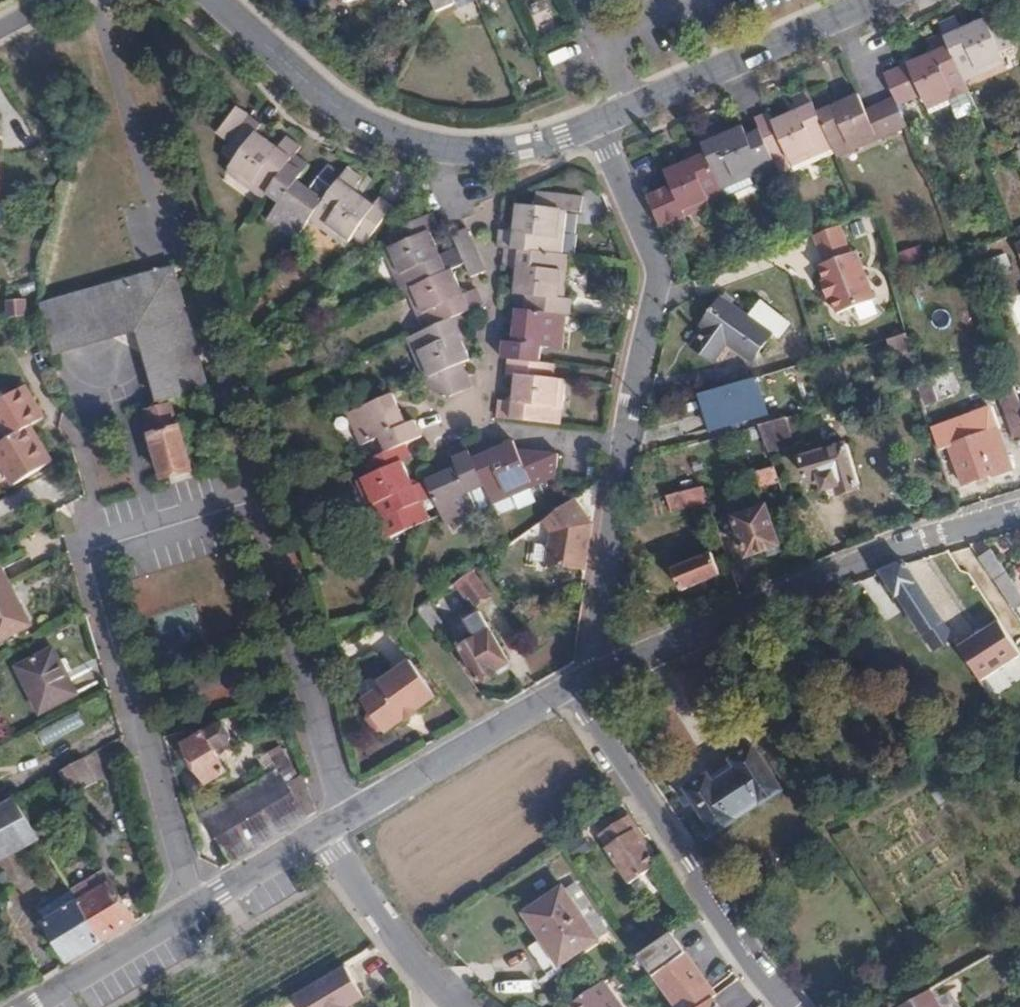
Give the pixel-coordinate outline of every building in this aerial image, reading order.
[(476,2),(475,0),(432,0),(438,13),(455,5),(457,10),(476,2)] [(963,76),(1004,58),(1002,52),(1016,46),(997,4),(983,10),(987,19),(962,30),(956,16),(939,23),(944,33),(960,70),(963,76)] [(924,96),(927,104),(967,86),(966,82),(963,76),(960,70),(944,33),(929,40),(934,53),(908,64),(885,75),(895,98),(899,107),(924,96)] [(963,76),(966,82),(1007,64),(1004,58),(963,76)] [(930,110),(970,92),(967,86),(927,104),(930,110)] [(812,100),(808,90),(794,96),(799,110),(774,121),(770,112),(756,118),(761,130),(775,162),(789,155),(791,161),(831,143),(812,100)] [(908,127),(899,107),(895,98),(866,111),(859,95),(834,105),(829,92),(812,100),(831,143),(834,149),(835,153),(877,134),(880,140),(908,127)] [(294,156),(301,147),(287,137),(282,143),(272,145),(256,132),(260,125),(249,116),(222,154),(233,163),(230,167),(267,194),(294,156)] [(775,162),(761,130),(747,136),(743,127),(720,137),(713,124),(697,132),(700,140),(720,185),(762,167),(764,172),(767,179),(780,173),(775,162)] [(838,158),(880,140),(877,134),(835,153),(838,158)] [(672,186),(648,197),(661,227),(666,225),(687,216),(688,215),(685,210),(724,193),(722,190),(720,185),(700,140),(685,147),(691,160),(665,172),(672,186)] [(794,167),(834,149),(831,143),(791,161),(794,167)] [(308,166),(294,156),(267,194),(280,204),(267,222),(295,241),(309,222),(314,215),(324,202),(297,181),(308,166)] [(267,194),(230,167),(225,173),(261,201),(267,194)] [(722,190),(764,172),(762,167),(720,185),(722,190)] [(348,169),(324,202),(314,215),(349,242),(353,236),(365,245),(392,207),(380,197),(375,205),(359,194),(357,183),(361,178),(348,169)] [(507,231),(500,230),(498,248),(505,249),(555,254),(560,210),(567,211),(582,212),(584,198),(536,193),(534,207),(518,205),(516,224),(507,231)] [(688,215),(726,199),(724,193),(685,210),(688,215)] [(562,254),(567,211),(560,210),(555,254),(562,254)] [(314,215),(309,222),(345,248),(349,242),(314,215)] [(407,290),(413,287),(453,270),(466,264),(459,248),(441,256),(430,231),(439,227),(433,215),(390,234),(396,247),(390,249),(407,290)] [(690,223),(687,216),(666,225),(668,232),(690,223)] [(459,248),(466,264),(472,278),(486,271),(467,229),(454,235),(453,235),(459,248)] [(401,293),(407,290),(390,249),(384,252),(401,293)] [(555,254),(505,249),(504,265),(510,266),(518,275),(515,295),(526,296),(524,310),(566,315),(570,315),(572,300),(565,300),(559,299),(563,255),(562,254),(555,254)] [(565,300),(570,256),(563,255),(559,299),(565,300)] [(206,385),(169,264),(40,302),(56,352),(138,327),(160,400),(206,385)] [(413,287),(431,329),(466,313),(484,305),(477,290),(470,293),(460,288),(453,270),(413,287)] [(22,277),(8,277),(8,295),(22,294),(22,277)] [(424,331),(431,329),(413,287),(407,290),(424,331)] [(741,317),(718,300),(701,325),(704,328),(691,347),(710,360),(723,341),(749,359),(775,323),(749,305),(741,317)] [(502,359),(509,360),(541,363),(543,347),(563,348),(566,315),(524,310),(517,310),(513,343),(504,342),(502,359)] [(872,334),(865,311),(844,317),(852,341),(872,334)] [(414,336),(431,378),(463,363),(470,360),(462,343),(466,332),(473,329),(466,313),(431,329),(424,331),(414,336)] [(914,362),(906,335),(883,341),(890,368),(914,362)] [(407,339),(425,380),(431,378),(414,336),(407,339)] [(555,425),(560,381),(554,380),(556,365),(541,363),(509,360),(507,375),(516,377),(515,394),(507,402),(498,402),(497,418),(555,425)] [(425,380),(429,389),(450,397),(473,387),(463,363),(431,378),(425,380)] [(755,379),(702,395),(712,431),(766,415),(755,379)] [(555,425),(561,425),(566,381),(560,381),(555,425)] [(24,390),(1,404),(5,410),(28,397),(24,390)] [(379,439),(386,453),(406,444),(422,437),(415,422),(406,426),(393,394),(347,415),(360,447),(379,439)] [(43,423),(28,397),(5,410),(19,434),(22,432),(29,428),(31,430),(43,423)] [(1,404),(0,404),(0,433),(5,442),(19,434),(5,410),(1,404)] [(162,479),(191,470),(178,427),(174,428),(167,406),(145,412),(152,435),(149,436),(162,479)] [(985,411),(973,415),(979,435),(997,429),(991,414),(985,411)] [(931,428),(939,451),(949,447),(963,486),(995,475),(996,477),(1014,471),(998,429),(997,429),(979,435),(973,415),(972,413),(931,428)] [(789,425),(786,418),(760,426),(768,451),(794,444),(789,425)] [(1011,423),(1019,447),(1019,420),(1011,423)] [(798,422),(789,425),(794,444),(803,441),(798,422)] [(38,457),(44,454),(31,430),(29,428),(22,432),(38,457)] [(41,470),(50,464),(44,454),(38,457),(22,432),(19,434),(41,470)] [(41,470),(19,434),(5,442),(0,445),(0,466),(12,487),(41,470)] [(534,489),(558,479),(561,455),(520,451),(516,442),(494,451),(486,448),(483,439),(467,446),(486,488),(491,499),(532,482),(534,489)] [(447,528),(478,515),(469,495),(486,488),(467,446),(466,442),(450,449),(458,469),(428,481),(442,515),(447,528)] [(386,539),(442,515),(428,481),(418,486),(410,482),(402,463),(412,458),(406,444),(386,453),(362,463),(368,477),(364,480),(381,520),(379,521),(386,539)] [(861,488),(846,446),(800,459),(807,483),(819,480),(823,492),(836,487),(839,496),(861,488)] [(759,488),(779,482),(775,468),(755,475),(759,488)] [(381,520),(364,480),(357,482),(374,523),(379,521),(381,520)] [(494,506),(534,489),(532,482),(491,499),(494,506)] [(670,512),(707,501),(702,487),(665,497),(670,512)] [(478,515),(495,508),(494,506),(491,499),(486,488),(469,495),(478,515)] [(574,499),(542,522),(551,535),(546,565),(584,571),(591,522),(574,499)] [(779,547),(766,508),(733,518),(746,559),(779,547)] [(379,521),(374,523),(382,541),(386,539),(379,521)] [(978,555),(1011,607),(1019,601),(1019,595),(989,547),(978,555)] [(719,576),(709,555),(670,571),(679,593),(719,576)] [(943,622),(906,564),(882,574),(896,595),(898,594),(899,597),(896,599),(903,611),(907,608),(925,634),(943,622)] [(2,565),(0,566),(0,638),(30,622),(2,565)] [(489,597),(472,572),(454,585),(467,602),(470,599),(475,607),(489,597)] [(430,602),(417,611),(432,632),(445,623),(430,602)] [(509,665),(478,613),(466,620),(477,639),(459,649),(480,684),(497,674),(496,672),(509,665)] [(1019,661),(1019,658),(1001,624),(954,649),(974,686),(1019,661)] [(52,646),(36,655),(58,698),(74,689),(52,646)] [(58,698),(36,655),(12,667),(35,710),(58,698)] [(435,696),(409,659),(377,680),(380,684),(360,696),(367,707),(364,715),(374,729),(382,728),(383,731),(403,717),(402,715),(413,708),(414,710),(435,696)] [(413,708),(402,715),(403,717),(405,720),(416,712),(414,710),(413,708)] [(163,737),(167,754),(184,745),(207,782),(225,772),(212,751),(228,742),(229,734),(224,726),(219,725),(190,742),(184,731),(163,737)] [(231,862),(317,811),(303,775),(297,778),(280,748),(267,755),(277,770),(203,815),(231,862)] [(783,793),(753,748),(732,761),(738,770),(713,786),(708,777),(687,791),(689,794),(683,796),(690,807),(696,803),(718,835),(738,823),(736,819),(760,803),(761,807),(783,793)] [(96,782),(83,758),(60,771),(74,795),(96,782)] [(39,839),(12,797),(0,803),(0,858),(39,839)] [(637,835),(628,821),(599,841),(631,889),(656,872),(633,838),(637,835)] [(565,848),(572,859),(580,854),(573,842),(565,848)] [(356,855),(361,863),(373,855),(369,848),(356,855)] [(80,902),(111,883),(104,871),(73,891),(80,902)] [(102,939),(134,920),(125,905),(133,901),(128,892),(120,898),(111,883),(80,902),(79,903),(102,939)] [(527,912),(564,966),(598,942),(562,888),(527,912)] [(46,923),(79,903),(80,902),(73,891),(39,913),(46,923)] [(69,959),(102,939),(79,903),(46,923),(69,959)] [(637,959),(673,1006),(700,1006),(711,999),(715,996),(671,936),(637,959)] [(295,997),(301,1006),(354,1006),(352,1005),(348,998),(361,991),(346,967),(295,997)] [(570,1006),(619,1006),(603,984),(570,1006)] [(900,1006),(941,1006),(931,990),(900,1006)] [(361,991),(348,998),(352,1005),(365,998),(361,991)] [(711,999),(700,1006),(717,1006),(711,999)]
